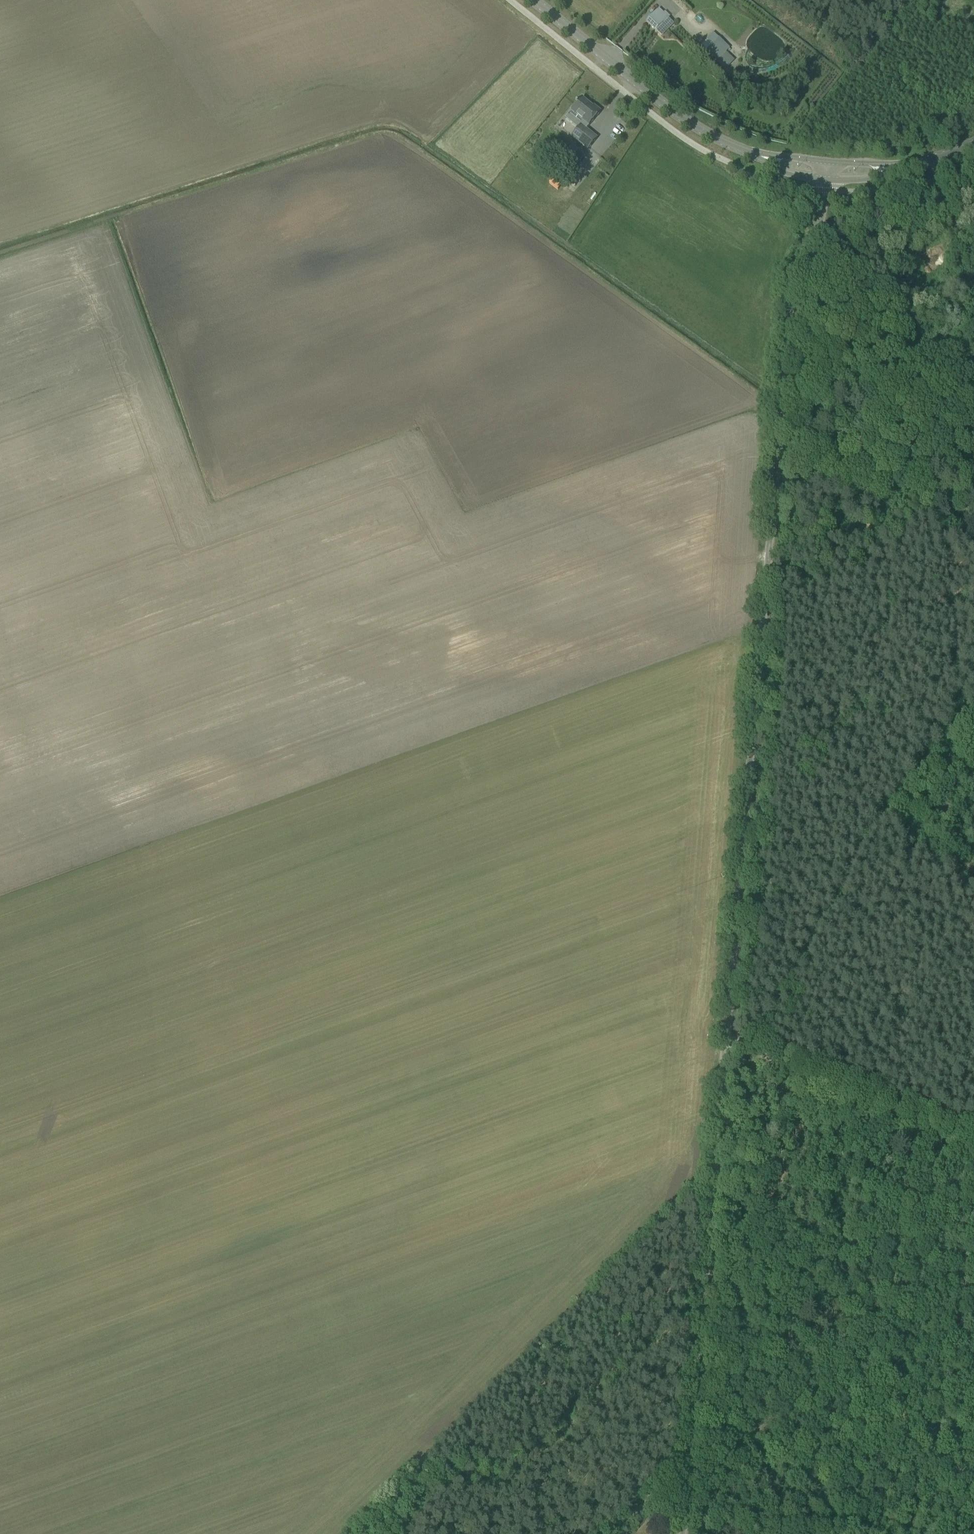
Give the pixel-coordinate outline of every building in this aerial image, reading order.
[(660,9),(659,8),(646,22),(656,32),(669,18),(664,13),(660,9)] [(718,37),(706,50),(717,60),(729,48),(718,37)] [(582,121),(582,123),(571,137),(588,150),(597,139),(586,130),(601,112),(594,106),(593,107),(582,98),(571,112),(582,121)] [(585,157),(573,146),(560,162),(571,172),(585,157)]
